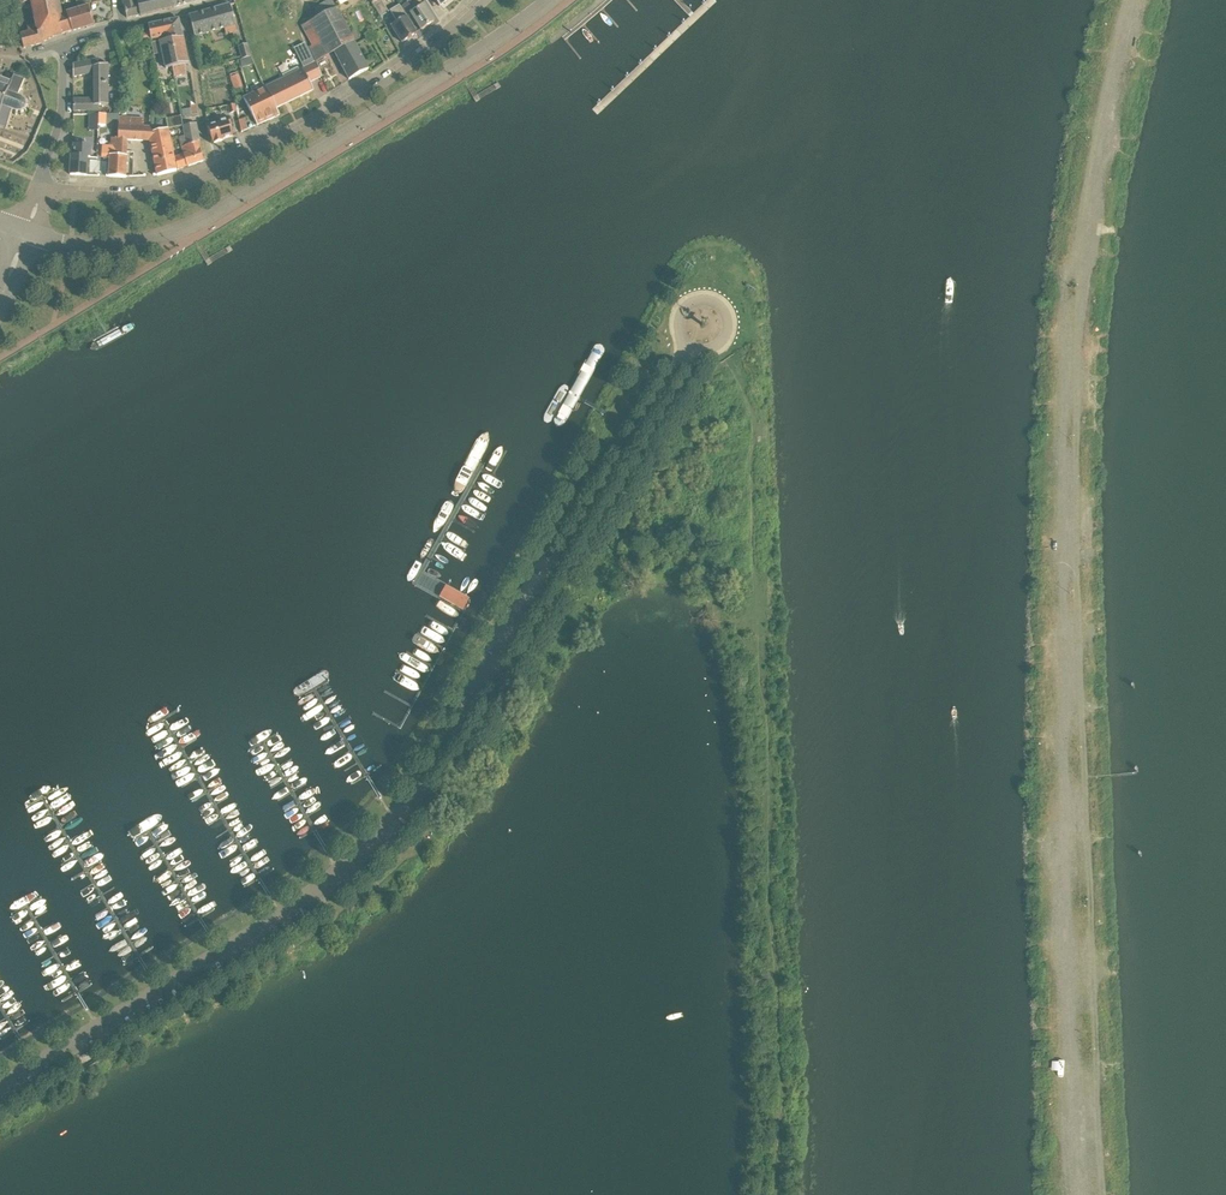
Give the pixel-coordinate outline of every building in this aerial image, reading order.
[(67,11),(63,13),(60,0),(36,0),(31,1),(36,28),(20,33),(24,48),(40,44),(54,36),(72,31),(67,11)] [(127,17),(140,15),(137,0),(123,0),(127,17)] [(172,8),(169,0),(137,0),(140,15),(140,16),(172,8)] [(361,51),(333,0),(314,9),(319,17),(302,26),(312,45),(308,47),(316,62),(335,53),(349,79),(351,78),(369,69),(361,51)] [(373,3),(381,17),(389,12),(382,0),(379,0),(373,3)] [(419,8),(414,0),(411,0),(402,5),(415,25),(417,23),(421,29),(434,21),(424,4),(419,8)] [(94,25),(94,24),(87,1),(77,4),(79,8),(67,11),(72,31),(94,25)] [(266,3),(238,13),(241,22),(269,12),(266,3)] [(225,28),(236,25),(230,4),(189,16),(195,37),(225,28)] [(402,5),(401,7),(399,4),(390,10),(397,22),(391,25),(402,42),(417,33),(413,26),(415,25),(402,5)] [(183,36),(179,21),(179,19),(148,25),(148,27),(150,31),(151,39),(152,43),(159,42),(183,36)] [(290,40),(303,37),(300,25),(288,28),(290,40)] [(151,39),(150,31),(139,33),(140,41),(151,39)] [(183,36),(159,42),(165,67),(172,66),(174,76),(187,74),(186,64),(189,64),(183,36)] [(242,60),(251,57),(247,43),(238,46),(242,60)] [(322,76),(315,63),(310,53),(304,56),(304,58),(301,59),(305,68),(263,88),(276,116),(280,115),(276,108),(314,90),(310,82),(322,76)] [(108,86),(108,63),(99,65),(99,59),(73,64),(73,77),(94,73),(94,86),(108,86)] [(238,74),(238,75),(231,77),(230,77),(234,89),(242,86),(238,74)] [(6,128),(11,116),(12,114),(16,115),(17,115),(17,113),(21,115),(22,115),(22,112),(26,112),(27,111),(25,110),(29,107),(29,106),(26,106),(28,101),(27,100),(25,102),(24,97),(23,97),(21,99),(18,98),(21,90),(22,90),(23,89),(21,88),(25,79),(13,75),(12,80),(11,79),(10,82),(1,79),(2,77),(0,76),(0,126),(6,128)] [(73,111),(85,111),(99,111),(99,104),(109,104),(108,86),(94,86),(94,99),(73,99),(73,111)] [(267,121),(276,116),(263,88),(255,92),(267,121)] [(257,125),(267,121),(255,92),(243,97),(257,125)] [(99,114),(91,114),(90,125),(99,125),(99,123),(99,114)] [(181,115),(168,118),(170,126),(183,124),(181,115)] [(230,126),(232,126),(229,117),(218,120),(218,122),(208,126),(210,131),(209,132),(210,132),(213,142),(214,142),(214,143),(223,140),(223,139),(233,136),(230,126)] [(145,119),(141,119),(120,118),(119,140),(113,140),(112,152),(127,153),(128,141),(151,142),(157,175),(177,171),(168,129),(152,132),(152,128),(144,128),(145,119)] [(242,132),(248,129),(245,118),(240,121),(242,132)] [(198,141),(200,141),(196,123),(183,125),(187,145),(198,141)] [(200,149),(198,141),(187,145),(181,147),(183,154),(175,157),(178,169),(203,161),(200,149)] [(87,175),(87,157),(91,157),(92,146),(75,145),(74,156),(71,156),(70,175),(87,175)] [(127,157),(127,153),(112,152),(112,156),(111,156),(109,176),(126,177),(128,157),(127,157)] [(439,596),(462,609),(469,597),(446,584),(439,596)]
